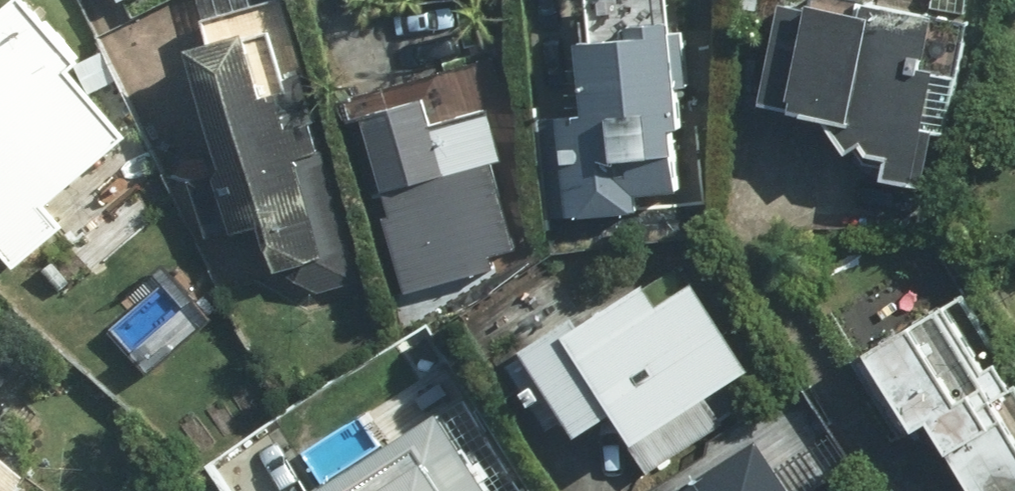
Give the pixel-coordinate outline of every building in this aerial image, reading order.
[(25,260),(56,229),(42,215),(127,129),(65,67),(81,51),(29,0),(21,0),(0,21),(0,235),(25,260)] [(969,42),(778,2),(756,109),(835,126),(831,147),(881,157),(877,179),(937,192),(969,42)] [(245,26),(182,45),(220,168),(188,178),(209,245),(263,228),(277,273),(310,262),(319,293),(357,281),(299,97),(271,106),(245,26)] [(678,197),(672,26),(625,27),(625,45),(588,46),(590,114),(547,116),(551,226),(644,223),(643,198),(678,197)] [(418,85),(352,103),(406,297),(494,273),(489,253),(510,247),(489,169),(505,165),(492,118),(432,135),(418,85)] [(580,309),(563,284),(494,331),(572,445),(614,416),(652,472),(722,424),(709,403),(753,373),(692,284),(659,307),(635,271),(580,309)] [(962,304),(854,369),(899,445),(930,427),(969,490),(1014,490),(1014,394),(962,304)] [(451,412),(331,490),(503,490),(451,412)] [(767,447),(693,490),(794,490),(767,447)] [(30,479),(0,451),(0,490),(19,490),(30,479)]
